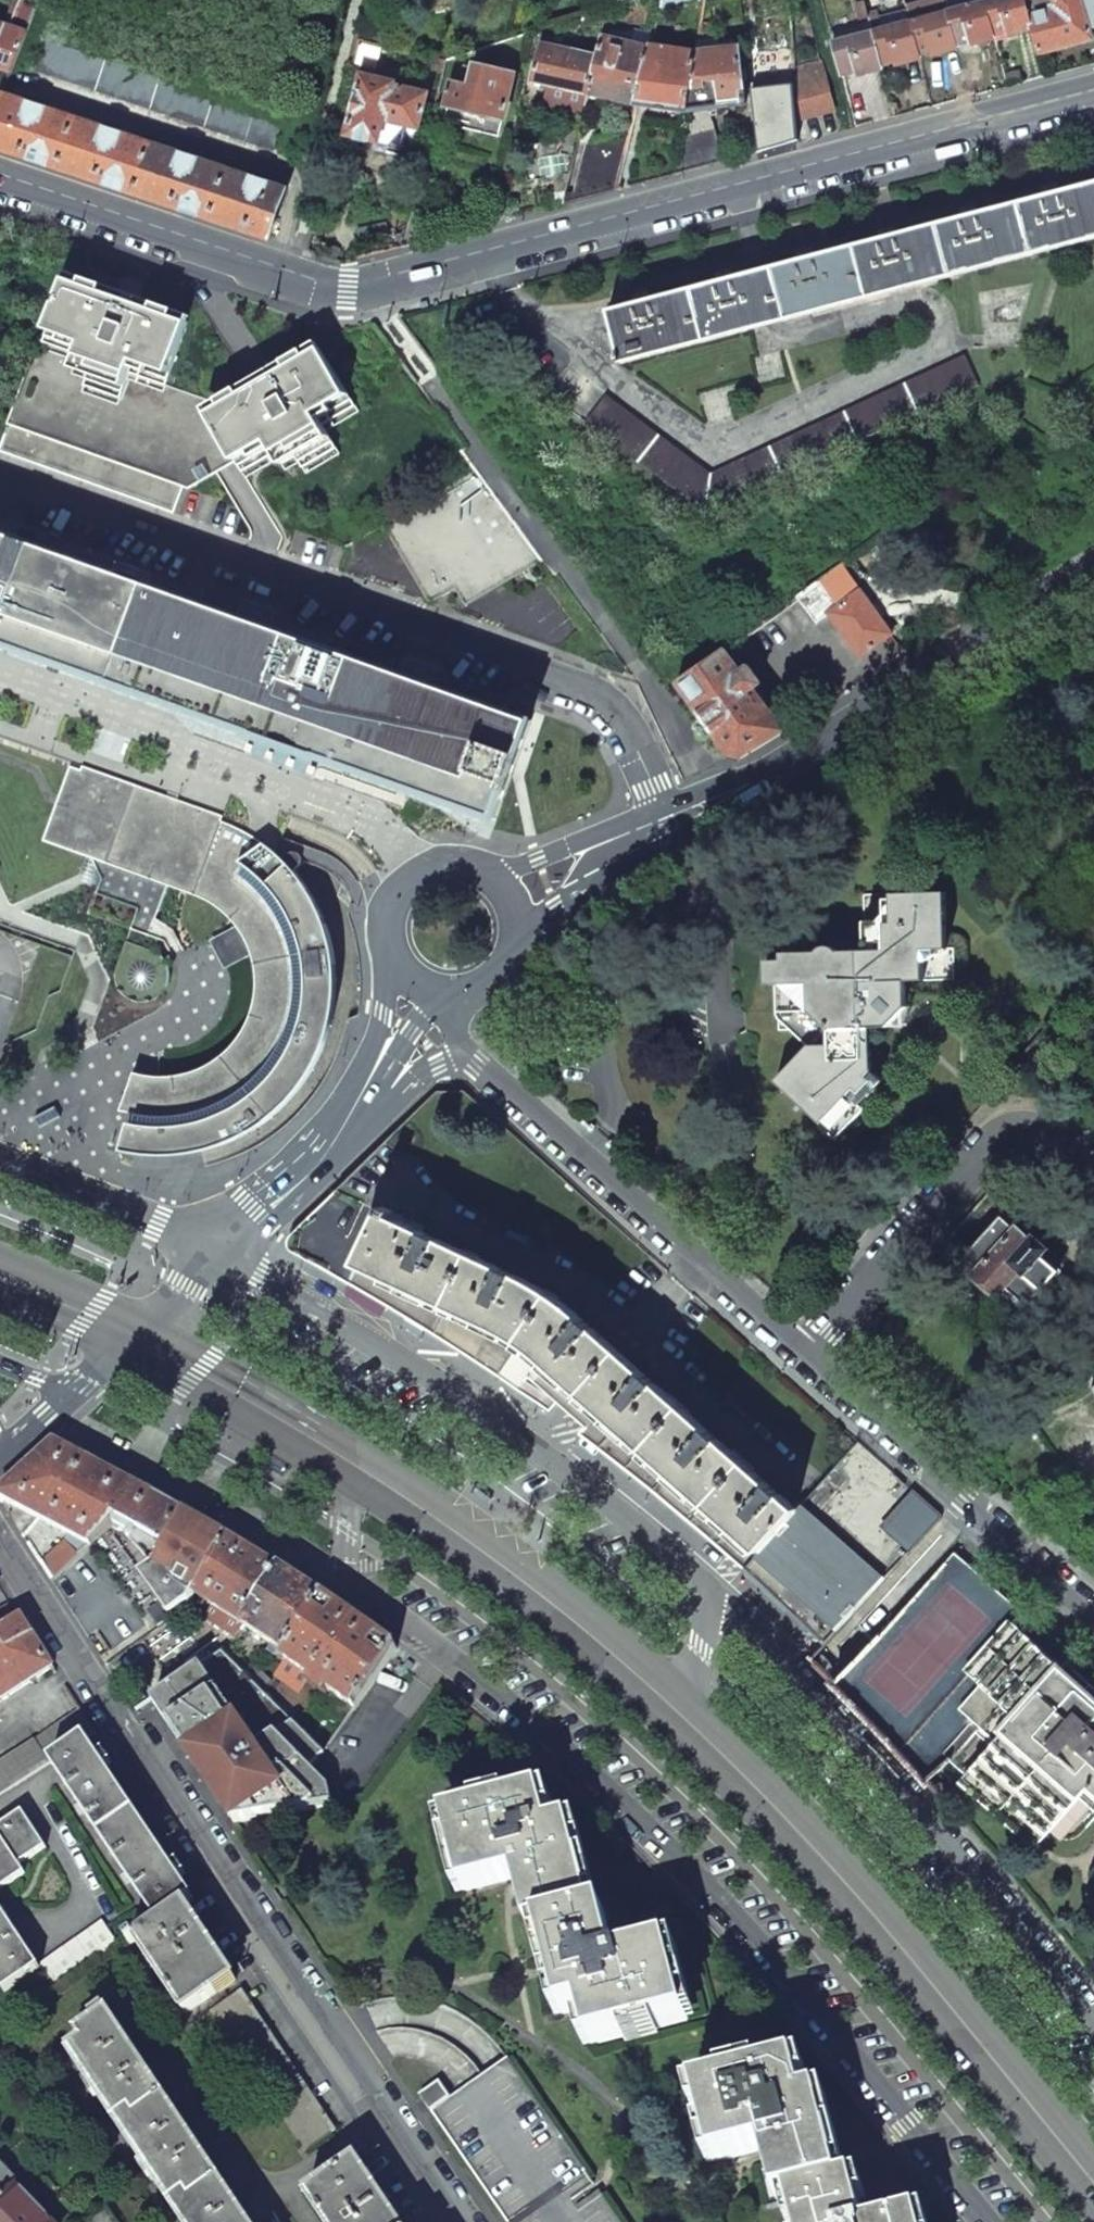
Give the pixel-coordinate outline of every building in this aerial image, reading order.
[(855,2),(864,33),(872,32),(867,14),(864,0),(863,0),(855,2)] [(984,1),(993,35),(1007,31),(1007,32),(1019,29),(1032,26),(1025,0),(987,0),(984,1)] [(1032,26),(1038,52),(1064,45),(1091,37),(1088,29),(1093,27),(1093,0),(1025,0),(1032,26)] [(36,8),(15,1),(6,26),(26,33),(36,8)] [(984,1),(947,11),(956,45),(970,41),(970,43),(982,39),(993,36),(993,35),(984,1)] [(906,8),(878,16),(882,29),(909,21),(906,8)] [(867,14),(872,32),(880,65),(894,61),(894,63),(906,59),(918,56),(918,55),(909,21),(882,29),(878,16),(877,11),(867,14)] [(947,11),(909,21),(918,55),(931,51),(932,52),(944,49),(956,46),(956,45),(947,11)] [(701,25),(697,52),(716,51),(714,22),(701,25)] [(0,24),(0,68),(11,72),(26,33),(6,26),(0,24)] [(864,33),(832,42),(841,75),(855,72),(855,74),(868,70),(881,66),(880,65),(872,32),(864,33)] [(650,47),(602,36),(597,57),(589,93),(637,104),(650,47)] [(377,44),(358,40),(354,58),(373,62),(377,44)] [(281,118),(47,41),(37,74),(271,151),(281,118)] [(589,93),(597,57),(540,44),(531,80),(548,84),(545,96),(552,108),(584,115),(589,93)] [(697,50),(650,47),(637,104),(688,110),(745,105),(737,49),(716,51),(697,52),(697,50)] [(834,109),(825,77),(820,61),(795,69),(798,119),(834,109)] [(475,66),(467,65),(452,82),(446,106),(448,106),(445,117),(500,131),(503,120),(504,120),(515,73),(476,64),(475,66)] [(362,76),(348,134),(379,142),(377,150),(383,152),(390,153),(392,145),(412,150),(426,95),(392,87),(393,84),(362,76)] [(0,94),(0,147),(272,239),(288,190),(0,94)] [(715,129),(683,137),(676,173),(724,160),(715,129)] [(570,169),(530,176),(534,193),(537,209),(563,203),(570,169)] [(608,312),(614,334),(620,357),(617,358),(619,364),(1093,238),(1093,183),(1052,194),(970,215),(887,237),(807,259),(724,280),(642,303),(608,312)] [(140,298),(119,291),(117,297),(102,292),(105,285),(83,278),(81,284),(66,279),(44,341),(79,354),(74,367),(89,372),(85,385),(121,398),(130,373),(165,386),(188,322),(173,316),(175,310),(154,303),(152,309),(137,304),(140,298)] [(85,385),(89,372),(74,367),(79,354),(44,341),(43,343),(37,340),(0,444),(0,451),(173,513),(183,486),(189,488),(236,460),(209,415),(205,409),(207,401),(165,386),(130,373),(121,398),(85,385)] [(270,369),(251,381),(255,387),(242,395),(238,389),(219,400),(224,407),(209,415),(236,460),(244,473),(276,454),(283,465),(296,457),(304,468),(336,449),(322,425),(354,406),(320,348),(306,356),(302,350),(283,362),(287,367),(274,375),(270,369)] [(711,477),(606,397),(587,423),(706,514),(979,386),(966,358),(711,477)] [(473,470),(382,524),(430,604),(456,589),(460,597),(469,592),(490,580),(534,554),(473,470)] [(0,532),(0,643),(1,643),(113,683),(148,584),(0,532)] [(839,566),(796,597),(816,623),(829,614),(860,657),(892,633),(860,590),(858,592),(839,566)] [(472,597),(493,584),(490,580),(469,592),(472,597)] [(531,721),(148,584),(113,683),(431,797),(494,819),(496,820),(531,721)] [(726,648),(677,683),(726,751),(729,756),(742,759),(787,731),(755,688),(764,683),(747,661),(739,667),(726,648)] [(223,816),(129,783),(118,779),(82,766),(58,835),(95,848),(91,858),(167,885),(171,875),(208,888),(221,896),(232,904),(243,915),(251,926),(218,946),(226,960),(259,942),(263,953),(265,961),(267,978),(267,997),(261,1019),(259,1024),(250,1041),(238,1056),(228,1065),(217,1073),(204,1079),(192,1084),(178,1087),(171,1087),(151,1087),(137,1084),(131,1082),(121,1111),(134,1115),(132,1123),(128,1122),(121,1151),(141,1154),(157,1156),(172,1156),(192,1154),(203,1151),(222,1145),(238,1139),(251,1131),(273,1117),(284,1107),(300,1089),(305,1082),(318,1061),(327,1039),(332,1024),(334,1009),(336,993),(336,970),(332,946),(326,924),(323,917),(313,896),(300,876),(295,870),(302,860),(302,857),(300,855),(297,853),(293,852),(291,853),(283,859),(274,850),(261,841),(236,827),(221,821),(223,816)] [(865,950),(838,951),(838,958),(817,958),(817,951),(782,952),(782,959),(766,960),(766,985),(778,984),(778,1011),(810,1011),(813,1014),(828,1028),(828,1044),(809,1044),(808,1045),(775,1080),(821,1123),(848,1094),(859,1104),(860,1104),(883,1080),(872,1070),(870,1027),(886,1026),(906,1006),(905,980),(923,980),(922,960),(928,959),(934,954),(933,948),(946,948),(946,947),(945,891),(891,893),(892,922),(864,923),(865,950)] [(892,922),(891,893),(863,894),(864,923),(892,922)] [(157,951),(126,941),(116,966),(114,973),(114,977),(116,985),(119,992),(122,995),(125,998),(132,1001),(135,1003),(143,1004),(147,1004),(155,1001),(161,997),(166,991),(169,987),(171,980),(171,972),(169,964),(164,957),(162,954),(157,951)] [(923,980),(954,979),(952,947),(946,947),(946,948),(933,948),(934,954),(928,959),(922,960),(923,980)] [(791,1029),(808,1045),(809,1044),(828,1044),(828,1028),(813,1014),(810,1011),(778,1011),(778,1015),(779,1029),(791,1029)] [(517,1389),(548,1410),(554,1402),(583,1428),(577,1434),(617,1463),(637,1478),(642,1482),(663,1499),(703,1532),(734,1559),(780,1601),(784,1605),(824,1646),(855,1612),(941,1516),(464,1091),(437,1092),(291,1238),(293,1251),(385,1304),(445,1341),(454,1346),(468,1356),(472,1359),(488,1369),(517,1389)] [(837,1138),(865,1108),(860,1104),(859,1104),(848,1094),(821,1123),(837,1138)] [(1001,1216),(965,1256),(980,1269),(974,1275),(1019,1315),(1059,1271),(1042,1257),(1050,1249),(1033,1234),(1028,1240),(1001,1216)] [(56,1445),(0,1496),(0,1499),(39,1520),(73,1537),(43,1561),(54,1580),(116,1525),(153,1566),(181,1513),(115,1477),(62,1448),(56,1445)] [(288,1470),(268,1458),(262,1468),(281,1479),(284,1475),(288,1470)] [(472,1489),(490,1503),(497,1493),(479,1480),(475,1484),(472,1489)] [(181,1513),(153,1566),(139,1576),(155,1598),(159,1603),(150,1609),(162,1625),(190,1604),(195,1596),(229,1539),(206,1526),(181,1513)] [(229,1539),(195,1596),(199,1598),(196,1603),(203,1607),(206,1602),(244,1627),(279,1570),(249,1551),(229,1539)] [(927,1783),(958,1754),(1048,1833),(1051,1829),(1063,1839),(1092,1807),(1093,1809),(1093,1695),(945,1562),(875,1641),(833,1684),(871,1723),(927,1783)] [(279,1570),(244,1627),(288,1654),(323,1599),(297,1582),(279,1570)] [(288,1654),(284,1660),(310,1678),(307,1682),(324,1694),(327,1690),(355,1709),(396,1650),(354,1620),(323,1599),(288,1654)] [(11,1603),(0,1611),(0,1629),(2,1631),(21,1618),(11,1603)] [(53,1668),(46,1657),(21,1618),(2,1631),(0,1633),(0,1701),(53,1668)] [(245,1675),(222,1652),(151,1700),(214,1800),(229,1824),(319,1807),(295,1784),(309,1769),(324,1755),(323,1753),(263,1693),(245,1675)] [(254,1666),(245,1675),(263,1693),(270,1682),(254,1666)] [(0,1761),(0,1796),(51,1763),(87,1740),(96,1734),(80,1709),(0,1761)] [(87,1740),(51,1763),(158,1923),(184,1906),(193,1899),(111,1776),(87,1740)] [(295,1784),(319,1807),(333,1805),(330,1789),(309,1769),(295,1784)] [(517,1880),(528,1928),(539,1926),(562,2015),(582,2010),(591,2045),(688,2020),(669,1948),(617,1962),(610,1935),(603,1911),(593,1913),(570,1825),(551,1831),(541,1795),(445,1820),(463,1892),(517,1880)] [(24,1875),(19,1865),(45,1848),(22,1813),(0,1827),(0,1890),(24,1875)] [(158,1923),(129,1942),(132,1946),(135,1943),(185,2015),(228,1986),(235,1981),(184,1906),(158,1923)] [(3,1991),(39,1968),(38,1965),(0,1909),(0,1986),(3,1991)] [(102,1922),(38,1965),(39,1968),(55,1991),(119,1948),(102,1922)] [(242,1991),(211,2012),(303,2151),(335,2130),(242,1991)] [(70,2053),(89,2081),(84,2084),(94,2098),(98,2095),(143,2163),(139,2165),(149,2180),(153,2178),(183,2221),(248,2221),(190,2135),(110,2015),(80,2034),(84,2042),(70,2053)] [(450,2098),(432,2111),(508,2221),(620,2221),(507,2059),(450,2098)] [(777,2201),(789,2198),(841,2184),(828,2136),(818,2097),(805,2100),(796,2065),(696,2091),(714,2163),(764,2150),(777,2201)] [(421,2095),(432,2111),(450,2098),(439,2082),(421,2095)] [(307,2196),(325,2221),(397,2221),(364,2172),(357,2162),(307,2196)] [(15,2188),(18,2185),(0,2166),(0,2202),(15,2188)] [(863,2217),(854,2182),(841,2184),(789,2198),(795,2221),(864,2221),(863,2217)] [(0,2202),(0,2221),(47,2221),(15,2188),(0,2202)]
